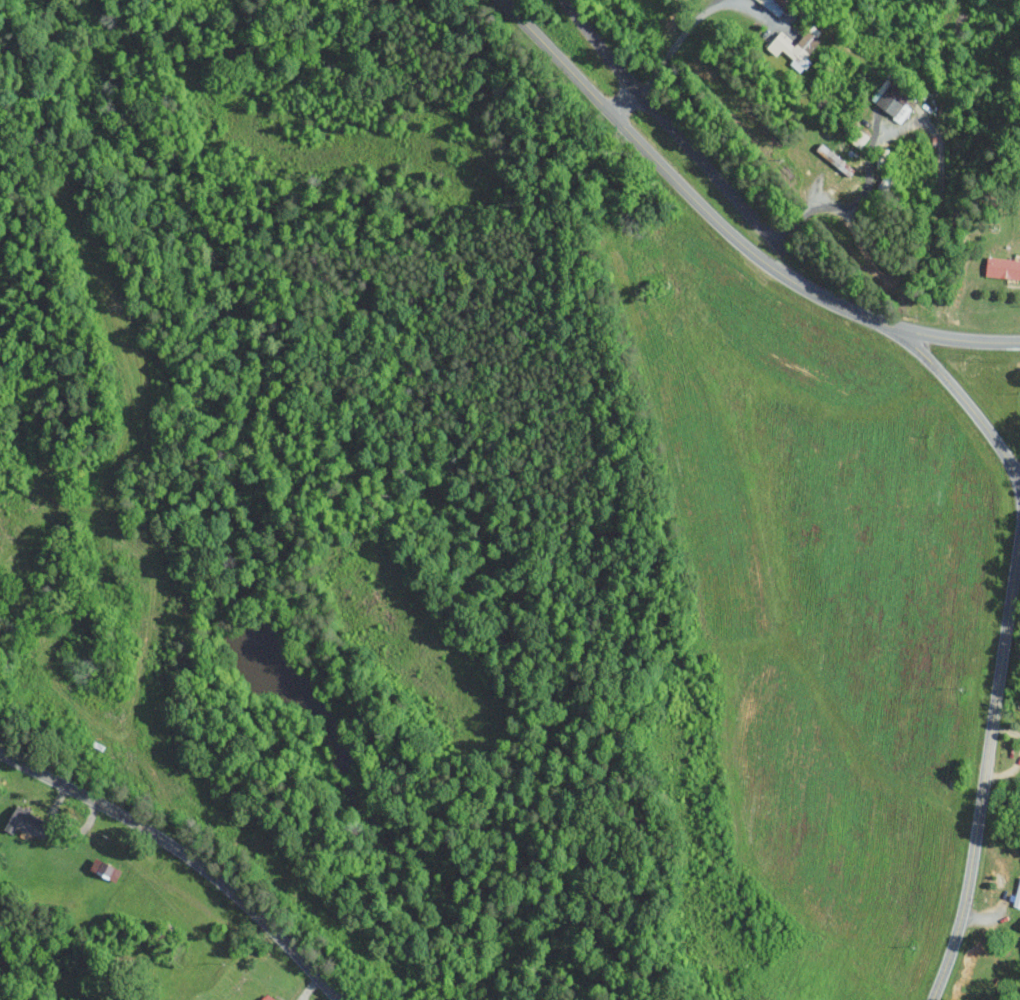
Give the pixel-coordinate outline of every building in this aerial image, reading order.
[(776,15),(788,0),(757,0),(776,15)] [(766,47),(776,55),(781,49),(792,59),(789,63),(800,73),(810,60),(805,56),(823,33),(812,23),(796,43),(779,30),(766,47)] [(900,122),(909,108),(903,104),(909,95),(885,78),(869,101),(900,122)] [(868,136),(859,129),(849,141),(859,148),(868,136)] [(1018,280),(1019,267),(1019,260),(986,255),(983,275),(1018,280)] [(45,818),(13,805),(3,830),(11,833),(14,826),(38,836),(45,818)] [(120,870),(94,857),(88,869),(114,882),(120,870)] [(262,992),(258,999),(278,999),(262,992)]
